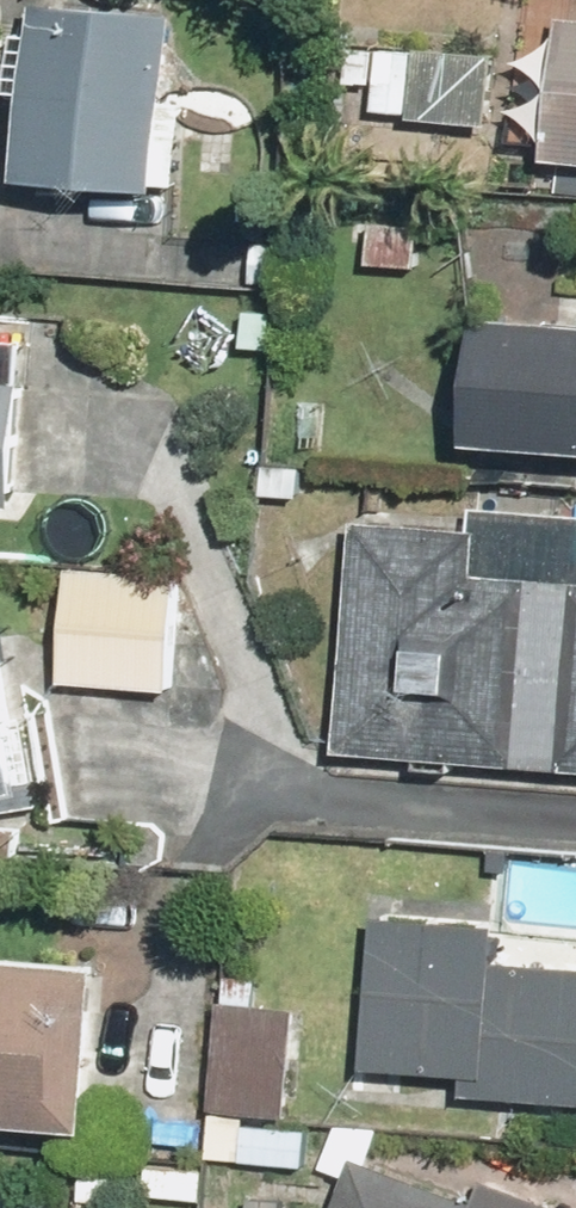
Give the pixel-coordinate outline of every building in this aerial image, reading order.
[(177,16),(17,13),(13,213),(173,216),(177,16)] [(548,30),(543,194),(575,195),(575,31),(548,30)] [(488,124),(491,51),(373,46),(370,119),(488,124)] [(423,219),(365,218),(363,268),(422,270),(423,219)] [(469,334),(468,470),(575,471),(575,335),(469,334)] [(0,387),(0,529),(17,530),(25,389),(0,387)] [(350,489),(337,769),(575,783),(575,597),(476,591),(480,497),(350,489)] [(307,589),(68,581),(59,833),(298,841),(307,589)] [(19,828),(0,718),(0,831),(19,828)] [(351,1109),(575,1122),(575,970),(357,958),(351,1109)] [(0,967),(0,1138),(90,1141),(97,971),(0,967)] [(282,1001),(215,998),(210,1113),(277,1116),(282,1001)] [(306,1130),(202,1121),(198,1163),(303,1172),(306,1130)] [(349,1207),(516,1207),(376,1147),(349,1207)]
